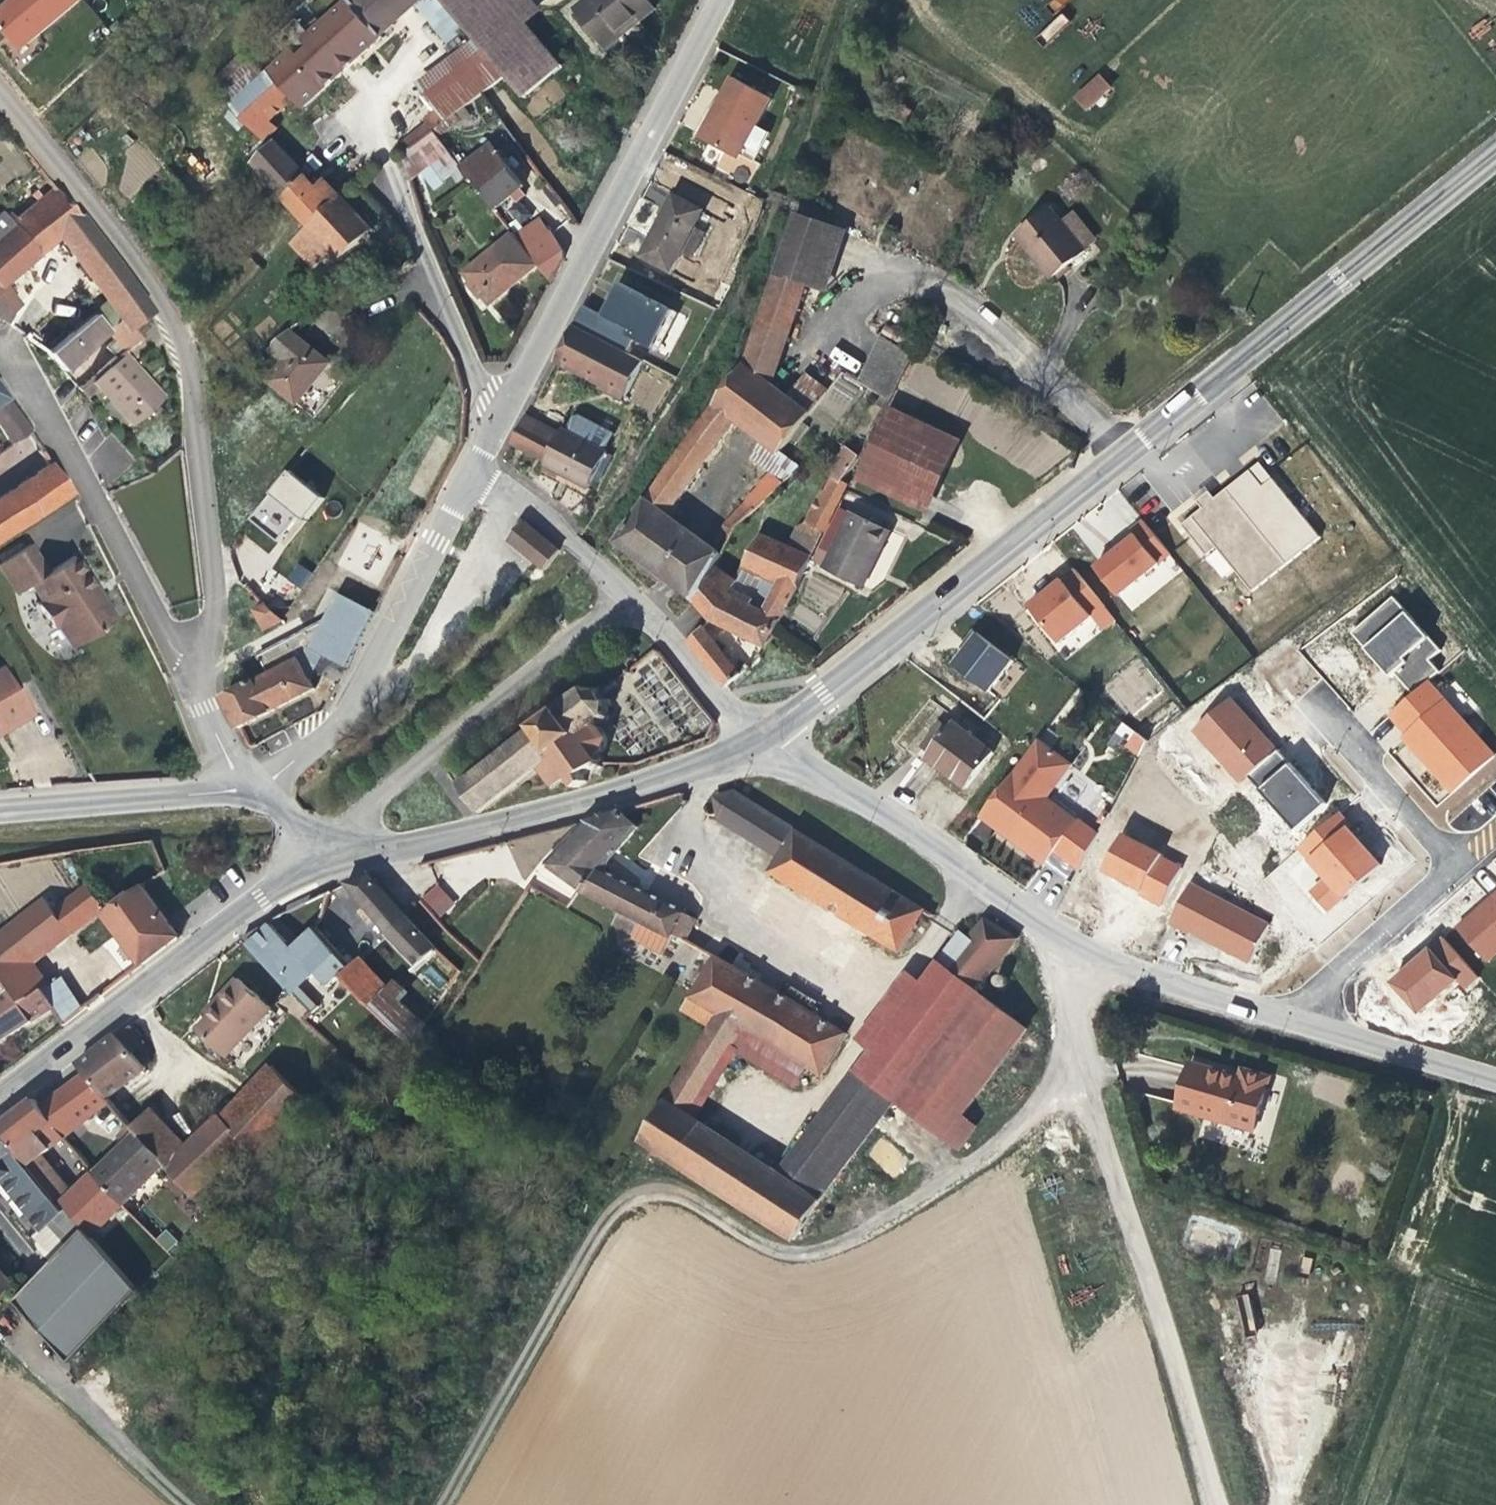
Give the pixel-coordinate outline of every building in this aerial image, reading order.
[(88,0),(40,0),(28,10),(19,0),(18,0),(0,16),(29,50),(88,0)] [(40,0),(19,0),(28,10),(40,0)] [(290,107),(299,99),(309,109),(387,37),(387,35),(425,0),(357,0),(289,62),(277,72),(267,81),(290,107)] [(484,46),(505,72),(523,93),(561,62),(527,19),(542,7),(536,0),(445,0),(484,46)] [(658,10),(651,0),(598,0),(582,12),(611,52),(629,39),(625,34),(658,10)] [(662,15),(658,10),(625,34),(629,39),(662,15)] [(428,124),(434,132),(481,92),(505,72),(484,46),(413,106),(428,124)] [(213,86),(236,109),(267,81),(246,55),(213,86)] [(1085,111),(1111,86),(1098,72),(1071,96),(1085,111)] [(273,122),(290,107),(267,81),(236,109),(270,143),(281,131),(273,122)] [(741,163),(773,102),(734,83),(716,118),(712,116),(698,143),(741,163)] [(403,146),(409,153),(434,132),(428,124),(403,146)] [(409,153),(401,160),(409,182),(447,149),(434,132),(409,153)] [(504,137),(465,171),(495,205),(522,183),(503,157),(513,149),(504,137)] [(317,235),(347,206),(329,187),(321,195),(276,150),(253,170),(317,235)] [(0,299),(0,316),(15,322),(20,314),(13,304),(22,296),(12,285),(68,237),(117,297),(135,319),(140,326),(157,311),(113,246),(65,191),(30,222),(26,219),(20,221),(16,217),(6,224),(0,217),(0,291),(4,295),(0,299)] [(677,268),(705,214),(675,198),(648,252),(677,268)] [(1091,247),(1069,219),(1058,205),(1025,231),(1058,273),(1091,247)] [(374,238),(347,206),(317,235),(299,249),(318,272),(337,254),(348,264),(374,238)] [(1082,208),(1069,219),(1091,247),(1105,236),(1082,208)] [(526,242),(544,225),(535,213),(515,230),(526,242)] [(793,220),(774,278),(803,292),(813,296),(815,291),(830,295),(849,239),(793,220)] [(542,260),(557,276),(563,263),(564,248),(554,233),(547,223),(544,225),(526,242),(542,260)] [(495,303),(542,260),(526,242),(515,230),(514,229),(466,272),(495,303)] [(803,292),(774,278),(745,364),(771,381),(803,292)] [(616,294),(595,283),(574,324),(627,352),(633,338),(655,349),(675,310),(622,282),(616,294)] [(135,319),(117,297),(102,312),(121,334),(135,319)] [(117,337),(121,334),(102,312),(79,337),(57,359),(72,375),(117,337)] [(60,319),(37,342),(57,359),(79,337),(60,319)] [(151,337),(140,326),(135,319),(121,334),(117,337),(122,343),(113,352),(121,363),(131,354),(151,337)] [(644,365),(575,330),(560,358),(629,393),(644,365)] [(889,404),(914,349),(882,333),(855,391),(887,408),(889,404)] [(276,380),(306,404),(336,366),(296,335),(276,353),(289,362),(276,380)] [(832,348),(827,359),(855,371),(860,360),(832,348)] [(171,395),(131,354),(121,363),(102,381),(142,424),(171,395)] [(677,588),(697,605),(721,567),(728,556),(665,507),(674,495),(682,500),(741,417),(762,435),(750,452),(780,476),(739,516),(749,526),(804,468),(786,452),(828,387),(804,373),(790,394),(771,381),(745,364),(681,454),(620,541),(677,588)] [(12,403),(0,387),(0,410),(12,403)] [(12,403),(0,410),(0,422),(20,450),(36,438),(36,437),(12,403)] [(960,436),(889,404),(887,408),(855,477),(926,508),(960,436)] [(565,441),(526,421),(524,426),(562,445),(565,441)] [(617,440),(583,422),(578,424),(572,437),(567,436),(565,441),(562,445),(524,426),(512,447),(552,466),(549,473),(576,486),(579,479),(599,488),(613,457),(610,455),(617,440)] [(585,422),(583,422),(617,440),(619,437),(585,422)] [(79,498),(59,469),(0,507),(0,550),(79,498)] [(245,516),(280,546),(321,500),(287,469),(245,516)] [(826,533),(847,492),(850,487),(835,478),(811,525),(826,533)] [(596,495),(599,488),(579,479),(576,486),(596,495)] [(1286,565),(1226,490),(1215,498),(1210,491),(1197,501),(1203,508),(1182,525),(1206,556),(1217,548),(1252,592),(1286,565)] [(862,584),(890,530),(854,512),(826,565),(862,584)] [(1119,596),(1171,554),(1144,521),(1132,530),(1136,536),(1096,568),(1119,596)] [(562,551),(526,522),(510,542),(547,569),(562,551)] [(797,550),(762,537),(736,577),(710,617),(766,646),(773,634),(817,549),(803,542),(797,550)] [(57,573),(39,545),(8,565),(27,597),(41,588),(51,605),(46,609),(60,630),(67,626),(82,648),(123,623),(81,559),(57,573)] [(347,553),(349,574),(365,573),(363,552),(347,553)] [(302,589),(312,572),(295,562),(286,579),(302,589)] [(697,605),(710,617),(736,577),(721,567),(697,605)] [(1105,607),(1075,570),(1030,606),(1060,643),(1105,607)] [(328,658),(352,669),(379,615),(344,595),(328,625),(296,643),(301,656),(320,675),(328,658)] [(1349,633),(1405,693),(1445,655),(1390,595),(1349,633)] [(268,607),(258,613),(266,624),(277,615),(268,607)] [(730,688),(750,666),(706,622),(688,640),(730,688)] [(1016,661),(979,633),(954,666),(991,694),(1016,661)] [(231,704),(246,735),(321,691),(316,683),(320,675),(301,656),(296,643),(265,660),(276,679),(231,704)] [(1135,657),(1103,689),(1133,720),(1165,688),(1135,657)] [(1,736),(8,732),(11,735),(41,719),(25,691),(23,693),(10,671),(0,677),(0,737),(1,736)] [(1381,717),(1441,783),(1430,793),(1439,803),(1495,752),(1426,677),(1381,717)] [(603,771),(606,768),(604,766),(607,763),(604,759),(609,751),(610,744),(606,735),(601,732),(604,724),(609,724),(612,718),(608,718),(608,708),(612,705),(612,699),(606,699),(605,690),(601,686),(592,689),(589,686),(584,687),(586,689),(576,696),(572,695),(569,704),(558,714),(558,716),(545,726),(542,726),(470,784),(467,781),(461,784),(464,787),(462,791),(466,796),(470,792),(481,806),(477,809),(482,815),(541,768),(554,783),(570,773),(574,777),(570,781),(574,786),(577,784),(581,790),(588,784),(585,780),(598,768),(603,771)] [(1237,782),(1276,748),(1230,697),(1192,731),(1237,782)] [(994,753),(953,723),(926,758),(967,788),(994,753)] [(1137,757),(1147,737),(1118,723),(1108,742),(1137,757)] [(1077,764),(1041,737),(981,817),(1044,864),(1078,819),(1051,799),(1077,764)] [(721,817),(783,855),(799,828),(798,828),(736,790),(717,795),(721,817)] [(623,810),(605,816),(555,864),(589,891),(588,895),(628,915),(685,944),(692,946),(702,923),(690,917),(692,912),(607,867),(637,823),(623,810)] [(1293,849),(1321,877),(1306,892),(1327,913),(1381,860),(1332,810),(1293,849)] [(799,828),(783,855),(774,870),(904,946),(926,908),(799,828)] [(1161,903),(1180,860),(1116,833),(1098,875),(1161,903)] [(0,951),(0,957),(1,960),(19,991),(33,981),(45,995),(60,983),(44,963),(117,907),(93,878),(0,951)] [(376,878),(354,886),(422,967),(441,948),(376,878)] [(439,918),(455,903),(435,883),(419,898),(439,918)] [(1268,922),(1190,883),(1169,924),(1247,963),(1268,922)] [(148,968),(184,939),(157,901),(150,890),(112,919),(148,968)] [(1453,928),(1485,965),(1495,955),(1495,891),(1453,928)] [(685,944),(628,915),(621,928),(638,938),(636,943),(667,959),(673,947),(681,951),(685,944)] [(859,1067),(900,1097),(972,1003),(981,991),(979,989),(1018,937),(1018,936),(988,917),(986,918),(972,936),(959,927),(925,975),(879,1040),(859,1067)] [(274,925),(248,939),(253,946),(276,927),(274,925)] [(276,927),(253,946),(295,995),(303,989),(318,975),(332,991),(344,979),(353,972),(319,933),(297,951),(276,927)] [(1455,981),(1465,992),(1480,978),(1441,932),(1385,980),(1414,1015),(1455,981)] [(717,960),(711,957),(707,962),(715,967),(717,960)] [(353,972),(344,979),(419,1042),(429,1026),(392,992),(397,987),(369,958),(353,972)] [(715,1030),(680,1089),(705,1103),(740,1049),(750,1032),(810,1064),(825,1071),(849,1032),(719,958),(717,960),(715,967),(692,1001),(702,1008),(721,1017),(715,1030)] [(58,1012),(45,995),(33,981),(19,991),(1,960),(0,961),(0,990),(5,999),(0,1002),(0,1050),(58,1012)] [(863,1028),(879,1040),(925,975),(911,964),(863,1028)] [(70,1028),(88,1015),(62,982),(60,983),(45,995),(58,1012),(70,1028)] [(218,1019),(203,1031),(233,1063),(279,1020),(246,984),(221,1005),(227,1012),(218,1019)] [(303,989),(295,995),(314,1016),(315,1017),(321,1009),(303,989)] [(900,1097),(949,1132),(964,1144),(982,1121),(967,1109),(1028,1027),(981,991),(900,1097)] [(692,1001),(686,1014),(696,1020),(702,1008),(692,1001)] [(212,1012),(218,1019),(227,1012),(221,1005),(212,1012)] [(696,1020),(715,1030),(721,1017),(702,1008),(696,1020)] [(750,1032),(740,1049),(801,1082),(810,1064),(750,1032)] [(87,1069),(93,1077),(113,1098),(150,1067),(126,1037),(87,1069)] [(1187,1110),(1261,1134),(1277,1081),(1240,1070),(1236,1076),(1201,1066),(1187,1110)] [(781,1174),(824,1202),(900,1097),(859,1067),(781,1174)] [(156,1112),(138,1129),(144,1136),(173,1168),(201,1198),(248,1151),(261,1165),(314,1113),(280,1074),(191,1151),(156,1112)] [(93,1077),(44,1114),(67,1139),(116,1103),(113,1098),(93,1077)] [(680,1089),(670,1105),(693,1119),(705,1103),(680,1089)] [(670,1105),(646,1145),(796,1239),(800,1236),(824,1202),(781,1174),(693,1119),(670,1105)] [(38,1106),(3,1132),(51,1195),(60,1187),(40,1162),(67,1139),(44,1114),(38,1106)] [(0,1135),(0,1177),(0,1178),(3,1175),(8,1172),(40,1214),(42,1217),(58,1204),(51,1195),(3,1132),(0,1135)] [(144,1136),(100,1179),(124,1205),(128,1212),(173,1168),(144,1136)] [(883,1136),(866,1153),(894,1179),(910,1161),(883,1136)] [(8,1172),(3,1175),(34,1219),(40,1214),(8,1172)] [(83,1234),(84,1235),(89,1240),(124,1205),(100,1179),(96,1174),(61,1207),(68,1217),(83,1234)] [(83,1234),(68,1217),(39,1246),(56,1263),(83,1234)] [(165,1252),(177,1243),(166,1229),(154,1238),(165,1252)] [(84,1235),(17,1308),(71,1367),(138,1294),(89,1240),(84,1235)] [(1276,1278),(1279,1249),(1269,1248),(1266,1277),(1276,1278)] [(6,1297),(11,1290),(0,1276),(0,1307),(6,1297)]
